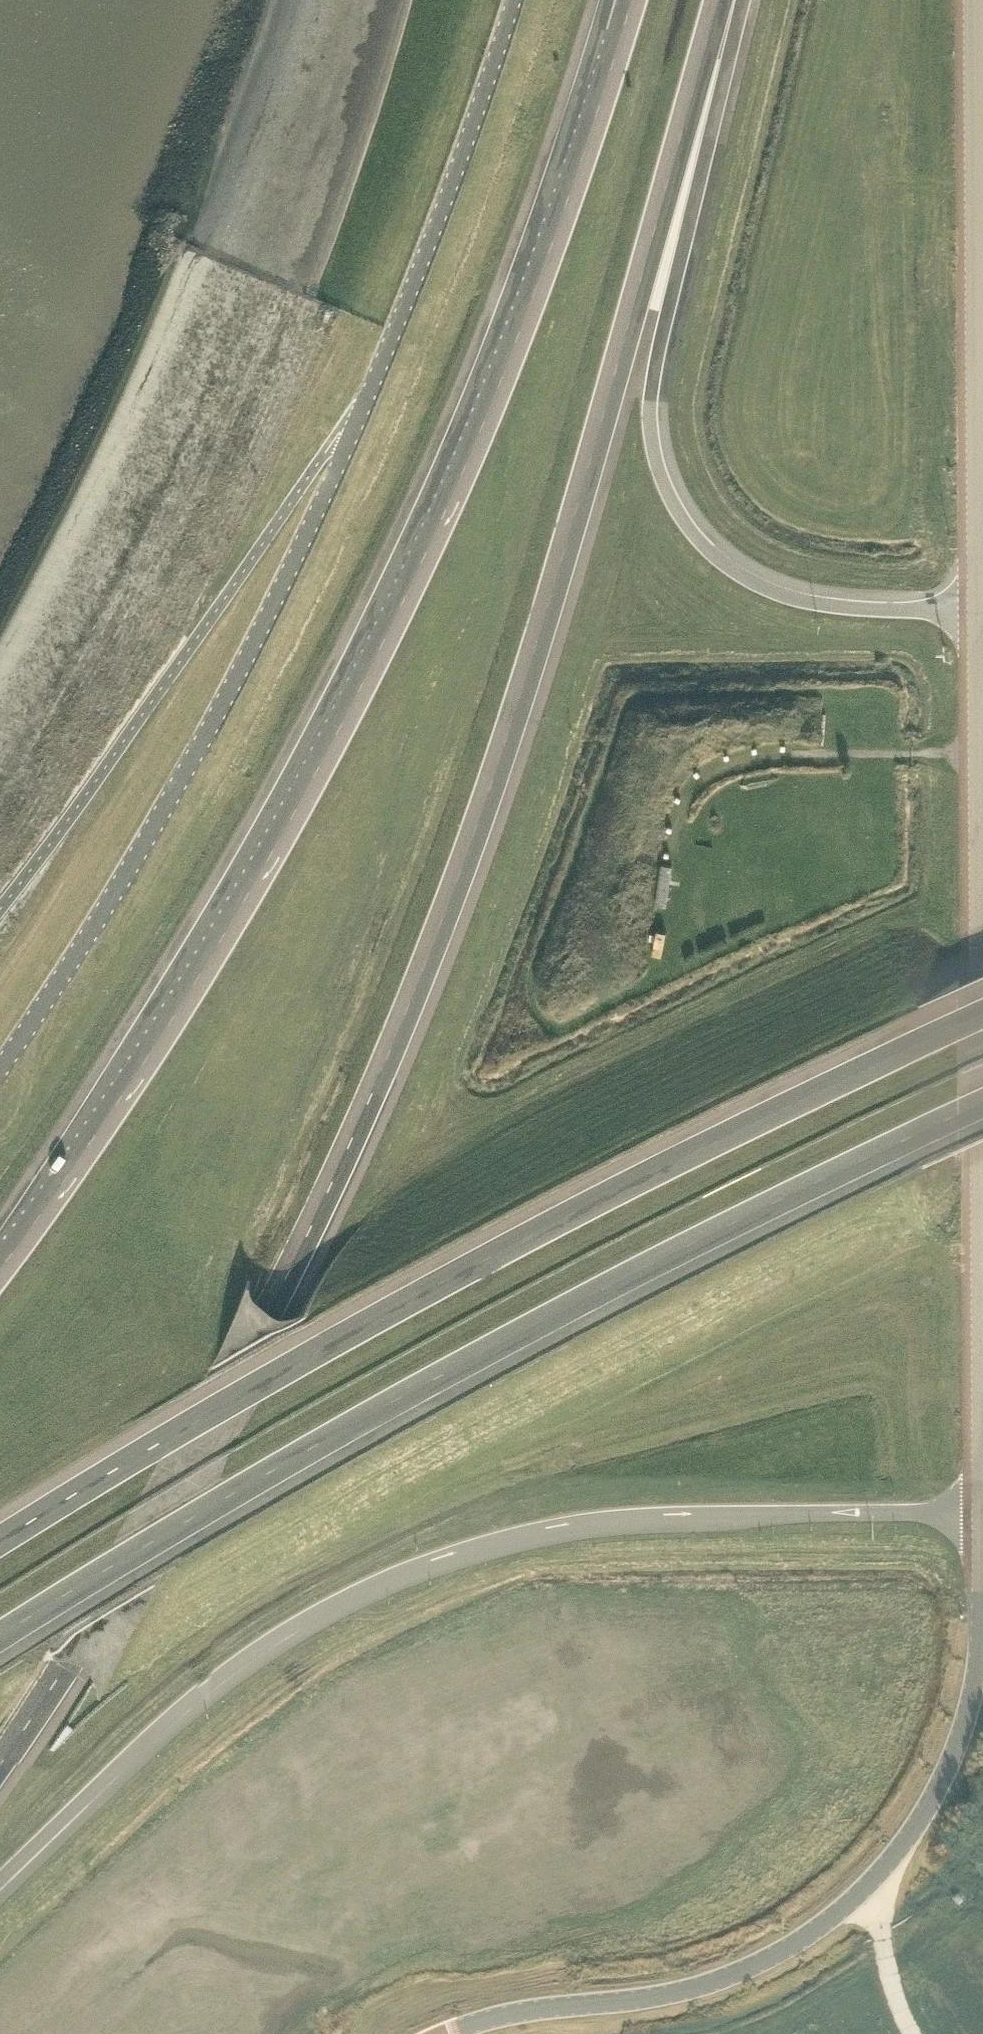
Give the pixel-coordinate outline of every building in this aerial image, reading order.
[(669,894),(675,854),(665,853),(658,893),(669,894)]
